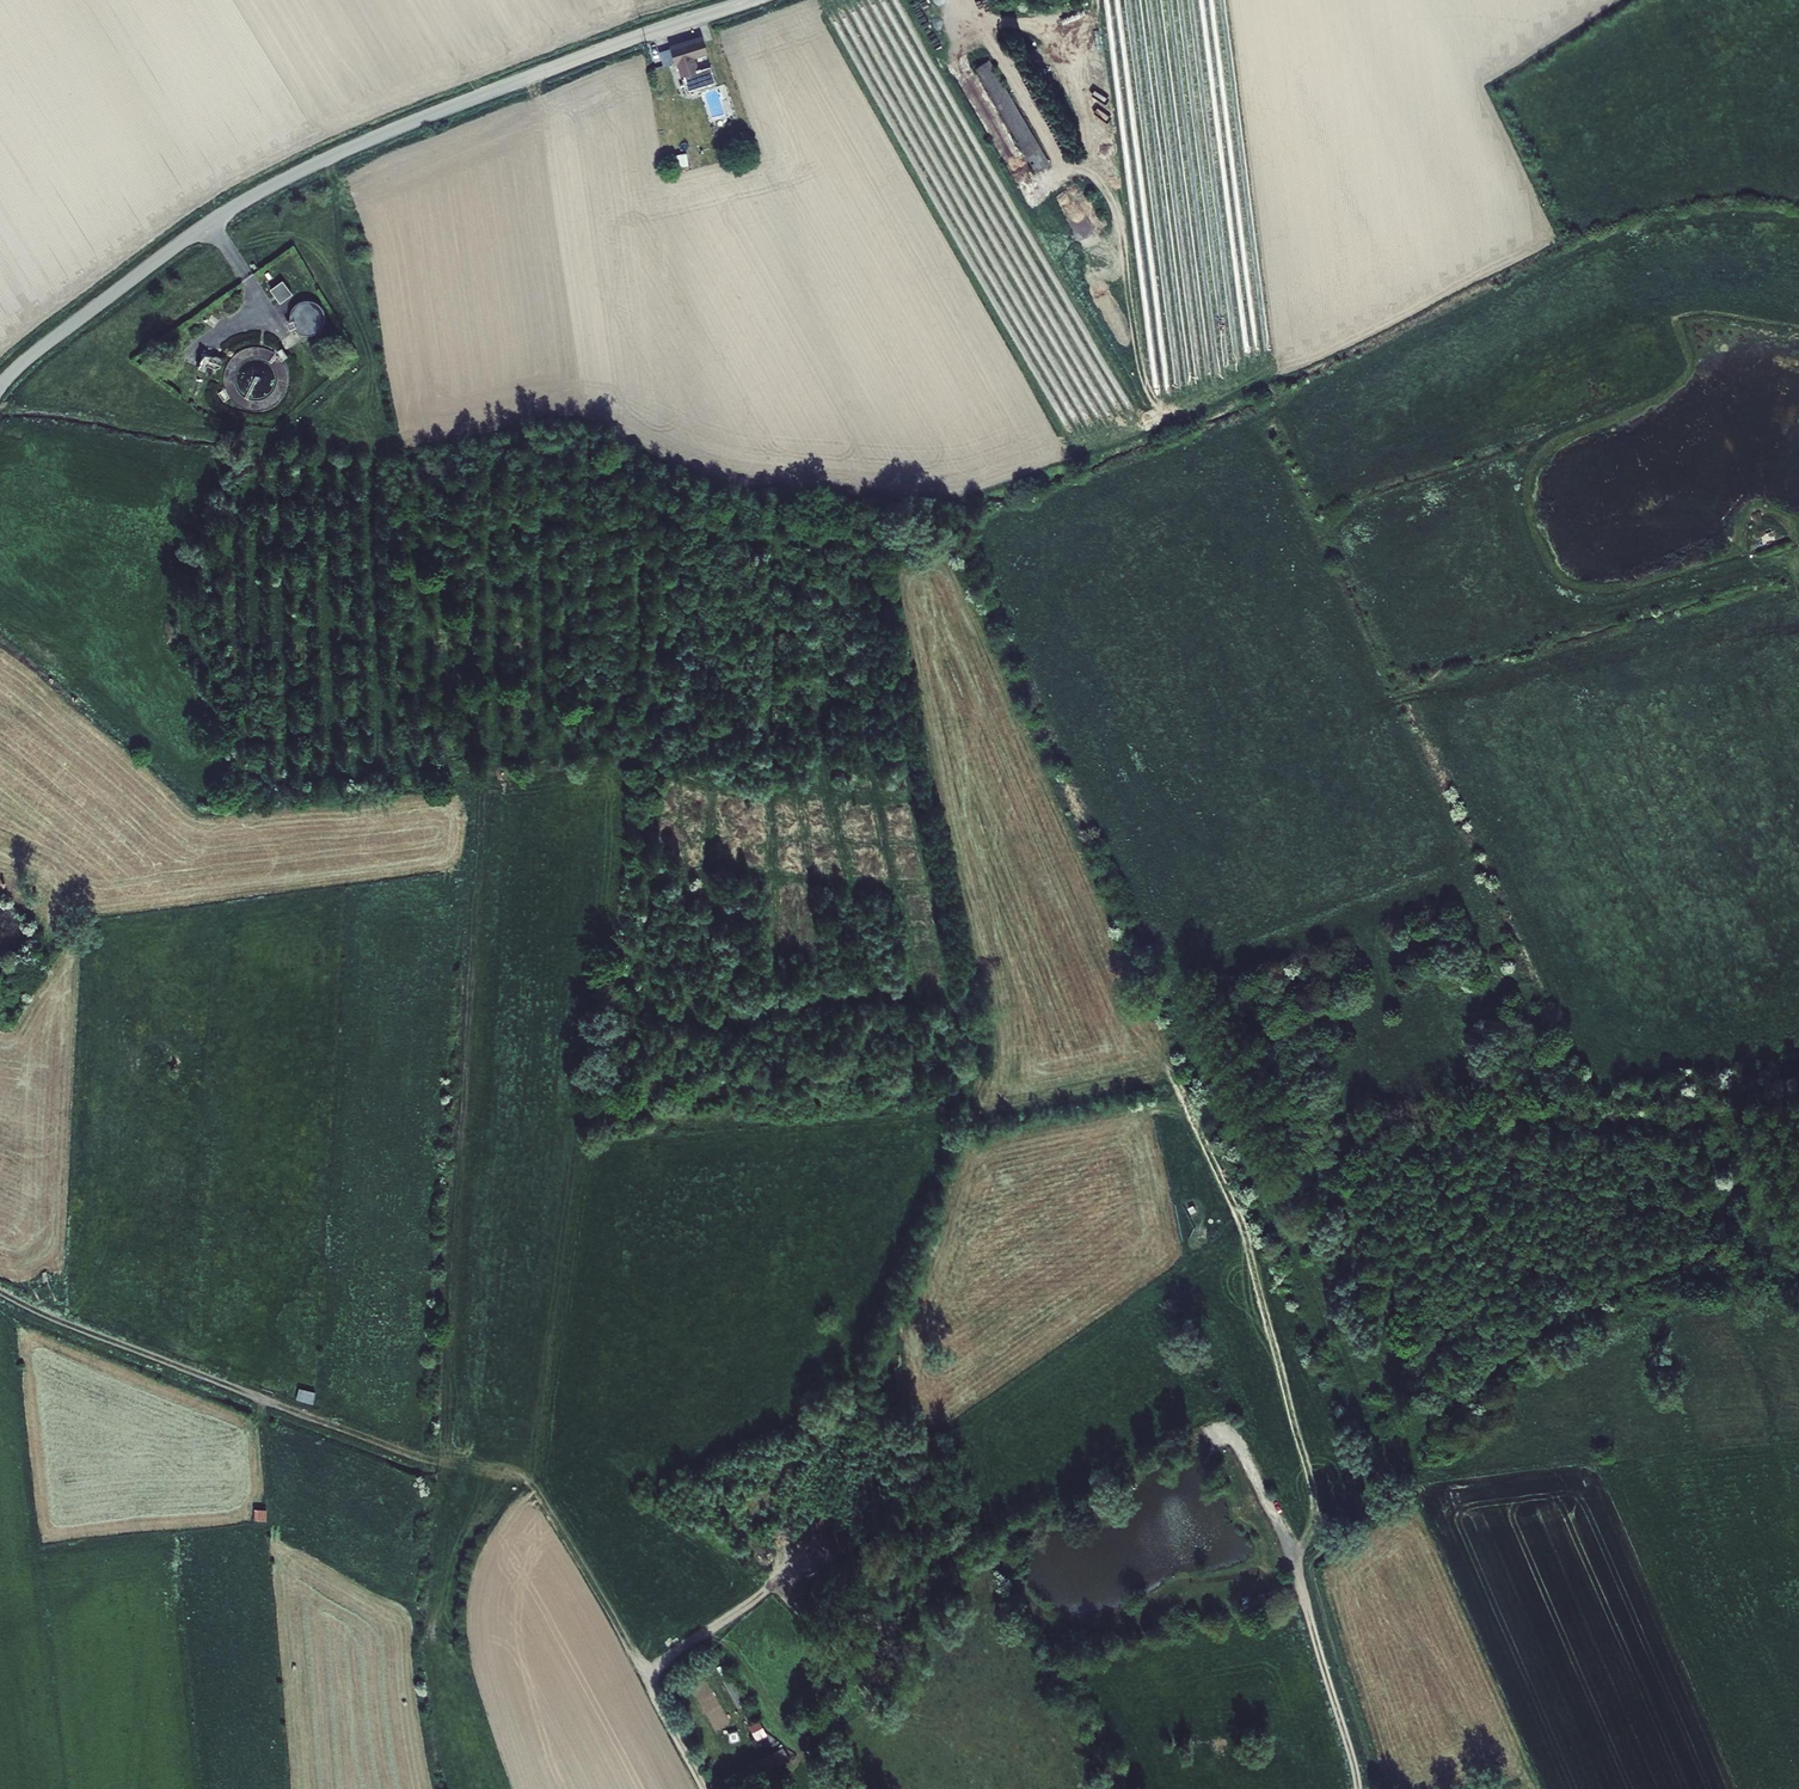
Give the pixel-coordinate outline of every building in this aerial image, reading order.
[(683,40),(664,47),(668,60),(672,59),(677,75),(675,75),(683,101),(701,95),(693,70),(683,40)] [(985,55),(970,63),(1031,169),(1045,161),(985,55)] [(1079,185),(1058,199),(1074,223),(1095,209),(1079,185)] [(281,276),(269,285),(279,299),(291,291),(281,276)] [(299,299),(295,302),(291,306),(290,315),(293,323),(297,328),(305,332),(312,331),(318,328),(323,323),(325,316),(322,307),(319,302),(312,298),(305,298),(299,299)] [(248,344),(243,346),(237,350),(232,354),(227,361),(223,370),(225,380),(227,388),(232,399),(242,405),(254,407),(262,406),(271,403),(277,400),(281,395),(286,385),(287,373),(285,363),(281,355),(275,349),(267,346),(260,343),(254,343),(248,344)] [(203,366),(215,371),(221,358),(209,353),(203,366)] [(755,1739),(766,1733),(759,1719),(748,1724),(755,1739)]
